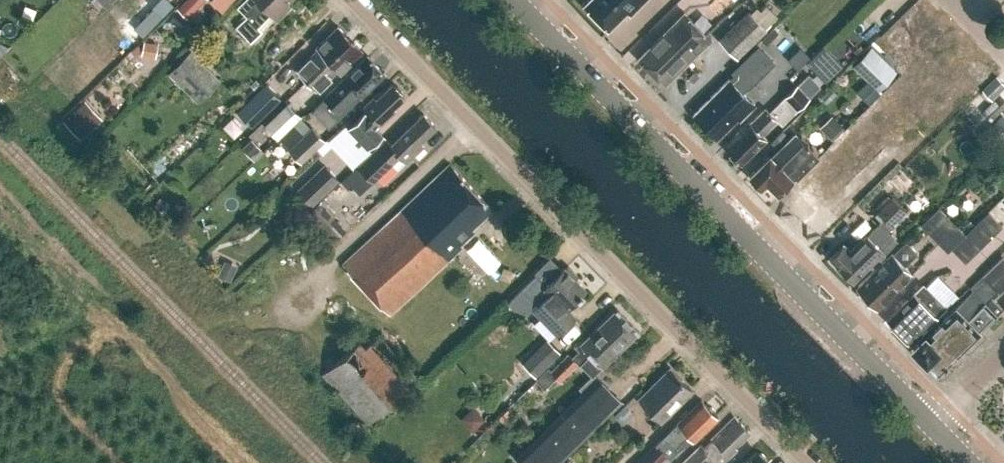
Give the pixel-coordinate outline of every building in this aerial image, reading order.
[(204,0),(185,0),(177,8),(187,17),(204,0)] [(287,0),(245,0),(238,7),(247,16),(237,27),(250,41),(261,31),(256,26),(269,13),(275,19),(290,5),(286,1),(287,0)] [(608,29),(627,10),(630,14),(645,0),(589,0),(584,4),(608,29)] [(941,25),(918,0),(910,0),(877,31),(905,60),(941,25)] [(762,24),(776,14),(767,2),(753,13),(762,24)] [(885,15),(883,7),(874,4),(868,10),(869,15),(869,17),(872,20),(874,20),(879,21),(885,15)] [(651,68),(698,22),(684,9),(639,56),(651,68)] [(766,28),(753,15),(748,10),(718,39),(736,57),(766,28)] [(132,39),(142,30),(126,13),(117,21),(132,39)] [(712,35),(698,22),(651,68),(666,82),(699,48),(712,35)] [(306,79),(348,37),(337,26),(316,47),(317,49),(296,69),(306,79)] [(226,32),(222,28),(216,28),(211,32),(211,39),(216,43),(222,42),(226,38),(226,32)] [(120,55),(128,47),(114,32),(105,40),(120,55)] [(339,71),(361,50),(348,37),(306,79),(316,90),(337,69),(339,71)] [(156,56),(158,43),(143,41),(141,54),(156,56)] [(898,72),(872,46),(853,66),(878,92),(898,72)] [(772,61),(771,60),(757,47),(734,70),(735,72),(696,110),(720,134),(738,117),(740,118),(755,104),(742,91),(772,61)] [(190,51),(169,73),(199,103),(220,81),(190,51)] [(309,111),(323,125),(338,111),(336,109),(356,90),(360,95),(365,91),(368,90),(369,87),(383,73),(367,56),(324,97),(309,111)] [(813,73),(822,64),(814,57),(805,66),(813,73)] [(824,66),(822,64),(813,73),(816,75),(824,66)] [(119,72),(112,79),(117,84),(124,77),(119,72)] [(264,120),(286,98),(267,80),(246,101),(264,120)] [(390,109),(403,96),(401,94),(401,90),(397,86),(394,86),(391,83),(375,98),(373,96),(362,106),(366,110),(348,127),(358,138),(354,142),(357,145),(361,142),(367,148),(382,134),(376,127),(392,112),(390,109)] [(782,123),(808,96),(796,84),(769,110),(765,106),(753,119),(752,118),(728,142),(733,147),(730,149),(741,160),(753,148),(754,149),(767,137),(763,133),(777,118),(782,123)] [(837,94),(831,88),(821,98),(826,104),(837,94)] [(983,110),(991,119),(1003,107),(1003,104),(996,96),(983,110)] [(279,138),(301,117),(287,102),(265,123),(279,138)] [(96,125),(79,106),(63,121),(80,139),(96,125)] [(419,142),(435,126),(422,113),(384,150),(379,145),(358,165),(371,180),(399,154),(406,161),(422,145),(419,142)] [(838,124),(832,119),(820,131),(830,141),(842,129),(838,124)] [(301,162),(324,140),(312,127),(289,149),(292,151),(301,162)] [(795,177),(818,154),(795,131),(771,154),(770,153),(749,173),(761,185),(766,180),(777,192),(792,177),(795,177)] [(252,158),(261,148),(252,138),(242,148),(252,158)] [(278,184),(301,162),(292,151),(268,174),(278,184)] [(471,226),(484,214),(491,207),(451,163),(343,262),(389,312),(462,245),(460,243),(475,229),(471,226)] [(298,189),(313,205),(340,180),(325,164),(298,189)] [(358,165),(341,181),(348,189),(352,186),(358,193),(371,180),(358,165)] [(884,217),(867,233),(851,250),(845,243),(832,257),(842,267),(849,276),(851,276),(853,278),(870,262),(873,264),(897,240),(882,225),(888,219),(892,223),(905,210),(893,197),(878,211),(884,217)] [(170,205),(159,199),(153,210),(163,216),(170,205)] [(330,246),(346,231),(319,202),(303,217),(330,246)] [(928,214),(919,223),(947,252),(952,247),(966,233),(947,213),(938,205),(928,214)] [(830,252),(864,220),(852,208),(819,241),(830,252)] [(1003,226),(989,212),(966,234),(980,248),(1003,226)] [(893,251),(859,284),(861,286),(861,290),(864,294),(868,294),(879,305),(905,281),(903,279),(912,271),(905,264),(918,252),(906,240),(894,252),(893,251)] [(939,372),(1003,309),(1003,304),(1002,306),(994,298),(1003,289),(1003,255),(1003,254),(970,286),(974,289),(914,347),(939,372)] [(230,281),(238,266),(225,260),(218,275),(230,281)] [(537,274),(507,302),(521,317),(536,302),(538,304),(537,304),(562,329),(576,315),(567,307),(579,295),(580,296),(583,293),(582,292),(586,289),(575,277),(578,275),(568,265),(566,268),(564,266),(546,284),(537,274)] [(911,341),(945,307),(922,284),(888,318),(911,341)] [(638,331),(617,309),(580,344),(579,344),(576,347),(579,351),(572,358),(568,354),(551,371),(560,380),(578,362),(592,375),(579,388),(583,392),(516,458),(521,462),(559,462),(622,402),(594,374),(638,331)] [(417,313),(411,318),(418,325),(423,320),(417,313)] [(409,385),(370,342),(366,346),(360,339),(322,375),(367,424),(409,385)] [(536,376),(555,358),(541,344),(522,362),(536,376)] [(660,422),(692,391),(670,368),(638,399),(660,422)] [(694,440),(717,417),(715,415),(715,412),(711,407),(708,407),(701,400),(661,440),(657,443),(667,454),(666,455),(670,458),(679,449),(676,446),(688,435),(694,440)] [(473,431),(485,419),(473,406),(460,418),(473,431)] [(748,433),(733,418),(710,441),(712,443),(704,451),(699,446),(683,462),(725,462),(728,460),(736,452),(733,448),(748,433)] [(657,443),(637,462),(658,462),(666,455),(667,454),(657,443)] [(765,462),(765,458),(761,453),(757,454),(755,452),(744,462),(767,462),(765,462)]
